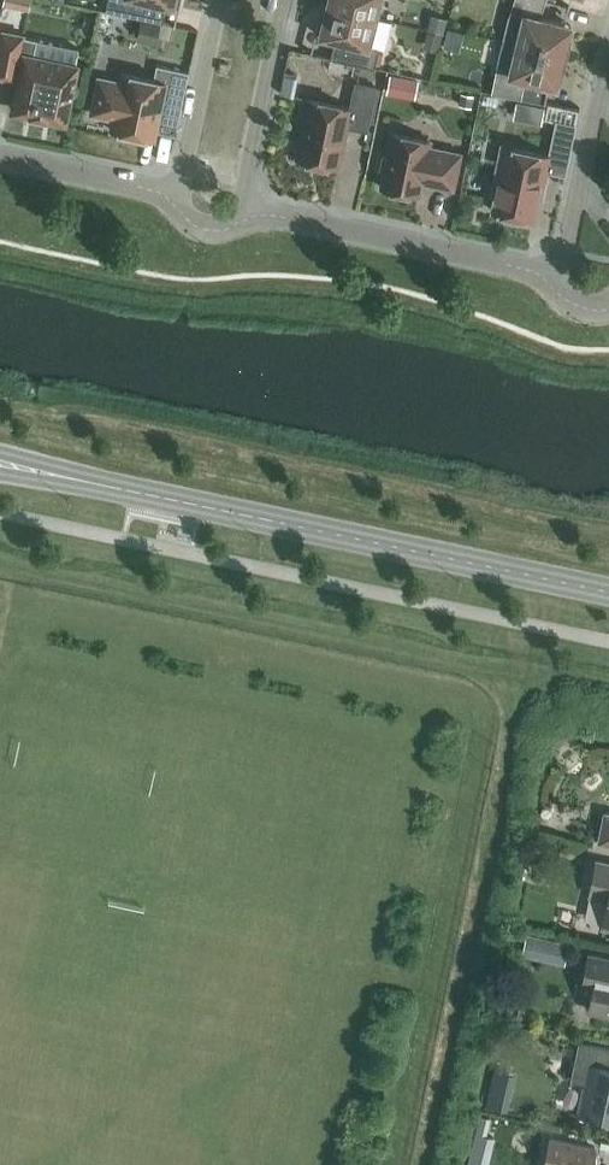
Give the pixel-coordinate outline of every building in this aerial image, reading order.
[(102,9),(155,20),(159,2),(178,7),(180,0),(104,0),(102,9)] [(327,5),(374,17),(378,0),(328,0),(327,5)] [(516,44),(563,55),(569,32),(561,30),(563,23),(540,17),(545,0),(513,0),(509,15),(523,18),(516,44)] [(340,39),(335,57),(329,56),(329,58),(374,67),(378,47),(367,44),(374,17),(327,5),(323,19),(318,18),(314,33),(340,39)] [(431,14),(427,29),(443,33),(447,18),(431,14)] [(161,24),(141,19),(136,39),(157,44),(161,24)] [(442,34),(426,30),(423,40),(439,45),(442,34)] [(0,49),(0,75),(13,77),(14,75),(21,77),(19,84),(14,109),(13,115),(28,118),(47,123),(63,126),(64,120),(75,66),(74,66),(78,48),(37,39),(22,35),(4,31),(0,49)] [(563,55),(516,44),(501,40),(495,66),(496,66),(491,92),(521,98),(525,78),(548,84),(550,76),(558,78),(563,55)] [(121,82),(98,77),(90,115),(113,120),(111,129),(153,138),(159,111),(179,115),(188,71),(156,64),(153,79),(123,73),(121,82)] [(389,73),(385,92),(398,95),(402,76),(389,73)] [(316,163),(338,167),(347,122),(367,126),(375,86),(355,82),(350,107),(303,97),(298,118),(304,119),(296,159),(301,160),(299,165),(315,169),(316,163)] [(460,91),(458,104),(472,106),(474,94),(460,91)] [(574,125),(556,121),(549,155),(501,145),(495,175),(499,176),(498,181),(494,183),(492,193),(494,197),(492,210),(503,212),(502,216),(504,219),(517,222),(521,220),(522,216),(533,219),(541,179),(545,180),(550,155),(567,158),(574,125)] [(421,181),(452,188),(460,153),(428,146),(429,140),(392,132),(387,156),(382,155),(379,169),(384,170),(380,186),(418,194),(421,181)] [(599,840),(608,842),(608,814),(605,813),(599,840)] [(596,860),(589,893),(607,897),(601,926),(608,927),(608,863),(596,860)] [(549,956),(555,935),(513,923),(508,943),(549,956)] [(588,953),(582,984),(593,986),(588,1010),(608,1014),(608,957),(588,953)] [(578,1041),(570,1079),(587,1083),(580,1115),(600,1120),(599,1123),(605,1124),(606,1121),(608,1122),(608,1067),(605,1066),(608,1048),(578,1041)] [(552,1099),(562,1101),(568,1075),(558,1073),(552,1099)] [(466,1164),(487,1164),(495,1136),(486,1134),(491,1116),(479,1114),(466,1164)] [(594,1164),(598,1148),(550,1137),(544,1164),(598,1164),(594,1164)]
